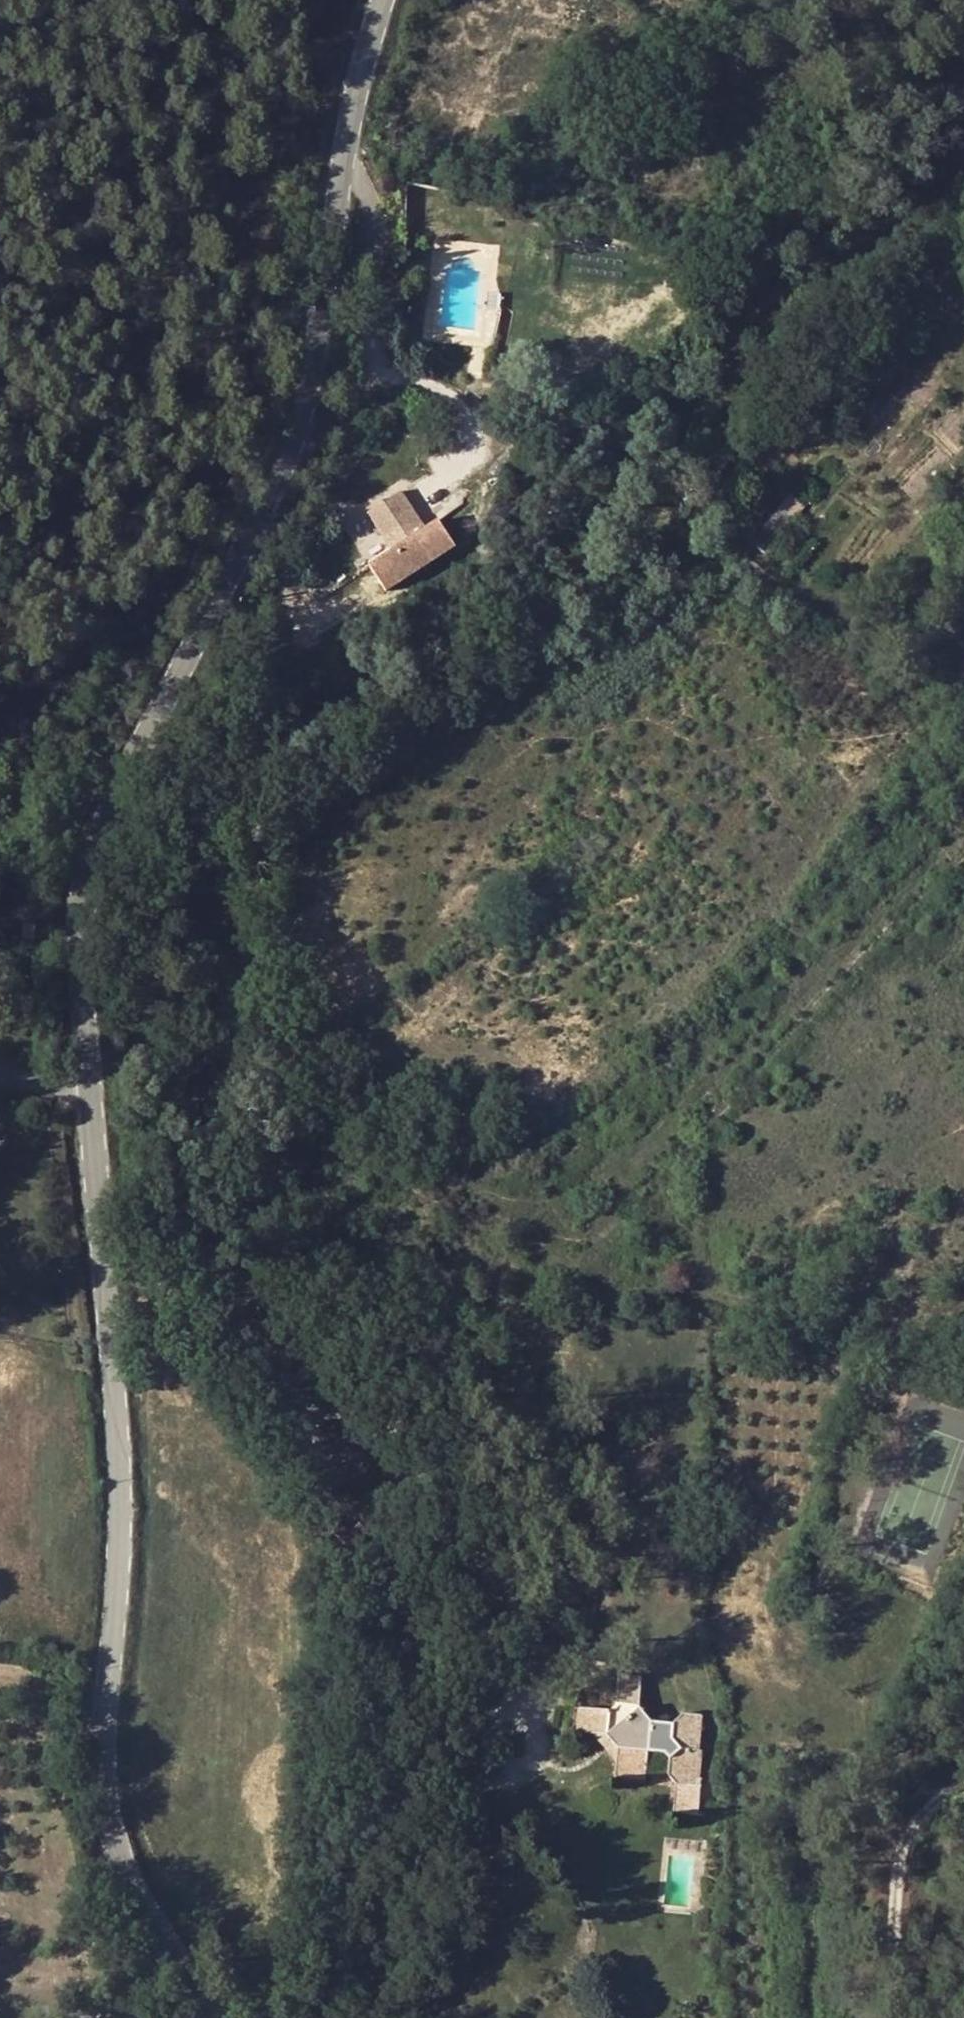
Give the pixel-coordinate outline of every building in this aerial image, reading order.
[(672,143),(668,153),(678,156),(683,146),(672,143)] [(364,564),(382,594),(453,551),(435,523),(422,530),(400,494),(366,514),(380,537),(388,551),(364,564)] [(770,528),(755,546),(768,557),(784,538),(770,528)] [(356,550),(364,564),(388,551),(380,537),(356,550)] [(678,1768),(678,1781),(700,1782),(704,1710),(680,1711),(679,1718),(649,1715),(645,1711),(644,1672),(621,1673),(618,1708),(574,1704),(574,1730),(597,1730),(616,1756),(615,1767),(616,1768),(645,1768),(646,1751),(672,1751),(671,1768),(678,1768)] [(615,1778),(644,1780),(645,1768),(616,1768),(615,1767),(615,1778)] [(705,1782),(700,1782),(678,1781),(678,1809),(704,1809),(705,1782)]
